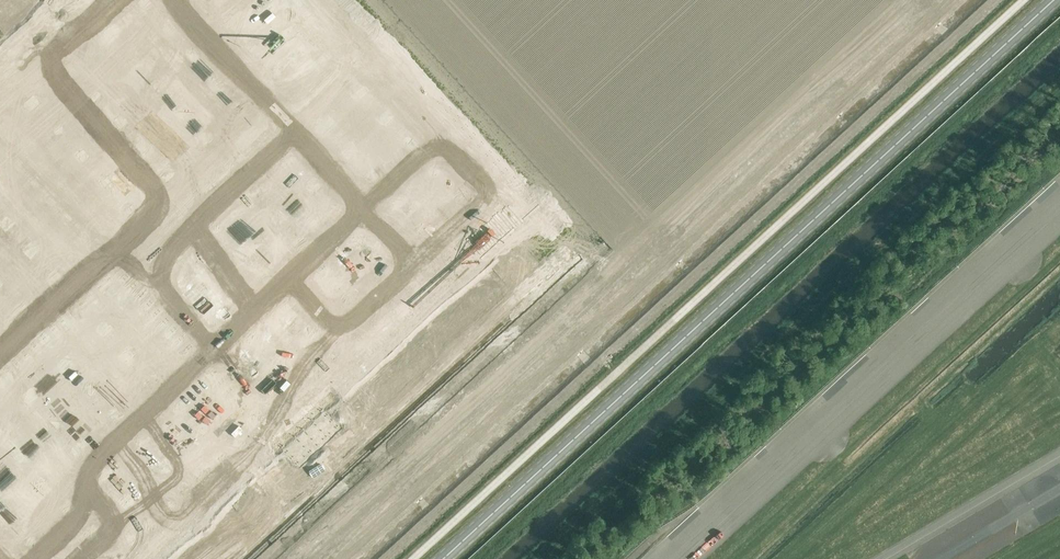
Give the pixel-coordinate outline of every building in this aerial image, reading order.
[(0,50),(0,558),(155,558),(765,0),(55,0),(0,50)]
